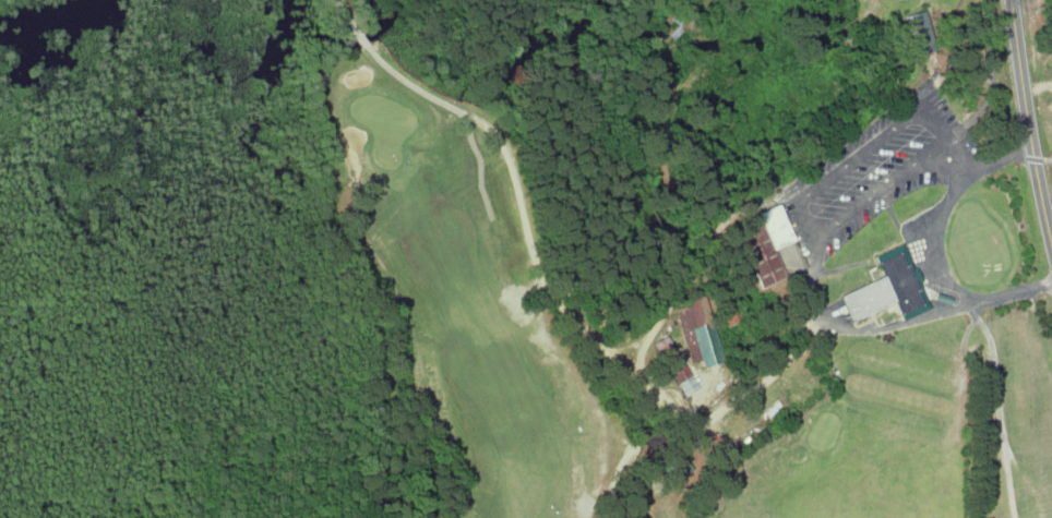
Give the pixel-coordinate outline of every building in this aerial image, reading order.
[(904,14),(911,55),(932,51),(926,10),(904,14)] [(794,239),(778,204),(757,213),(773,249),(794,239)] [(759,288),(784,278),(761,217),(735,227),(759,288)] [(876,261),(882,277),(837,295),(848,321),(895,302),(900,314),(922,305),(900,251),(876,261)] [(674,305),(691,362),(701,359),(703,368),(723,362),(704,296),(674,305)] [(652,343),(685,395),(699,387),(665,335),(652,343)]
